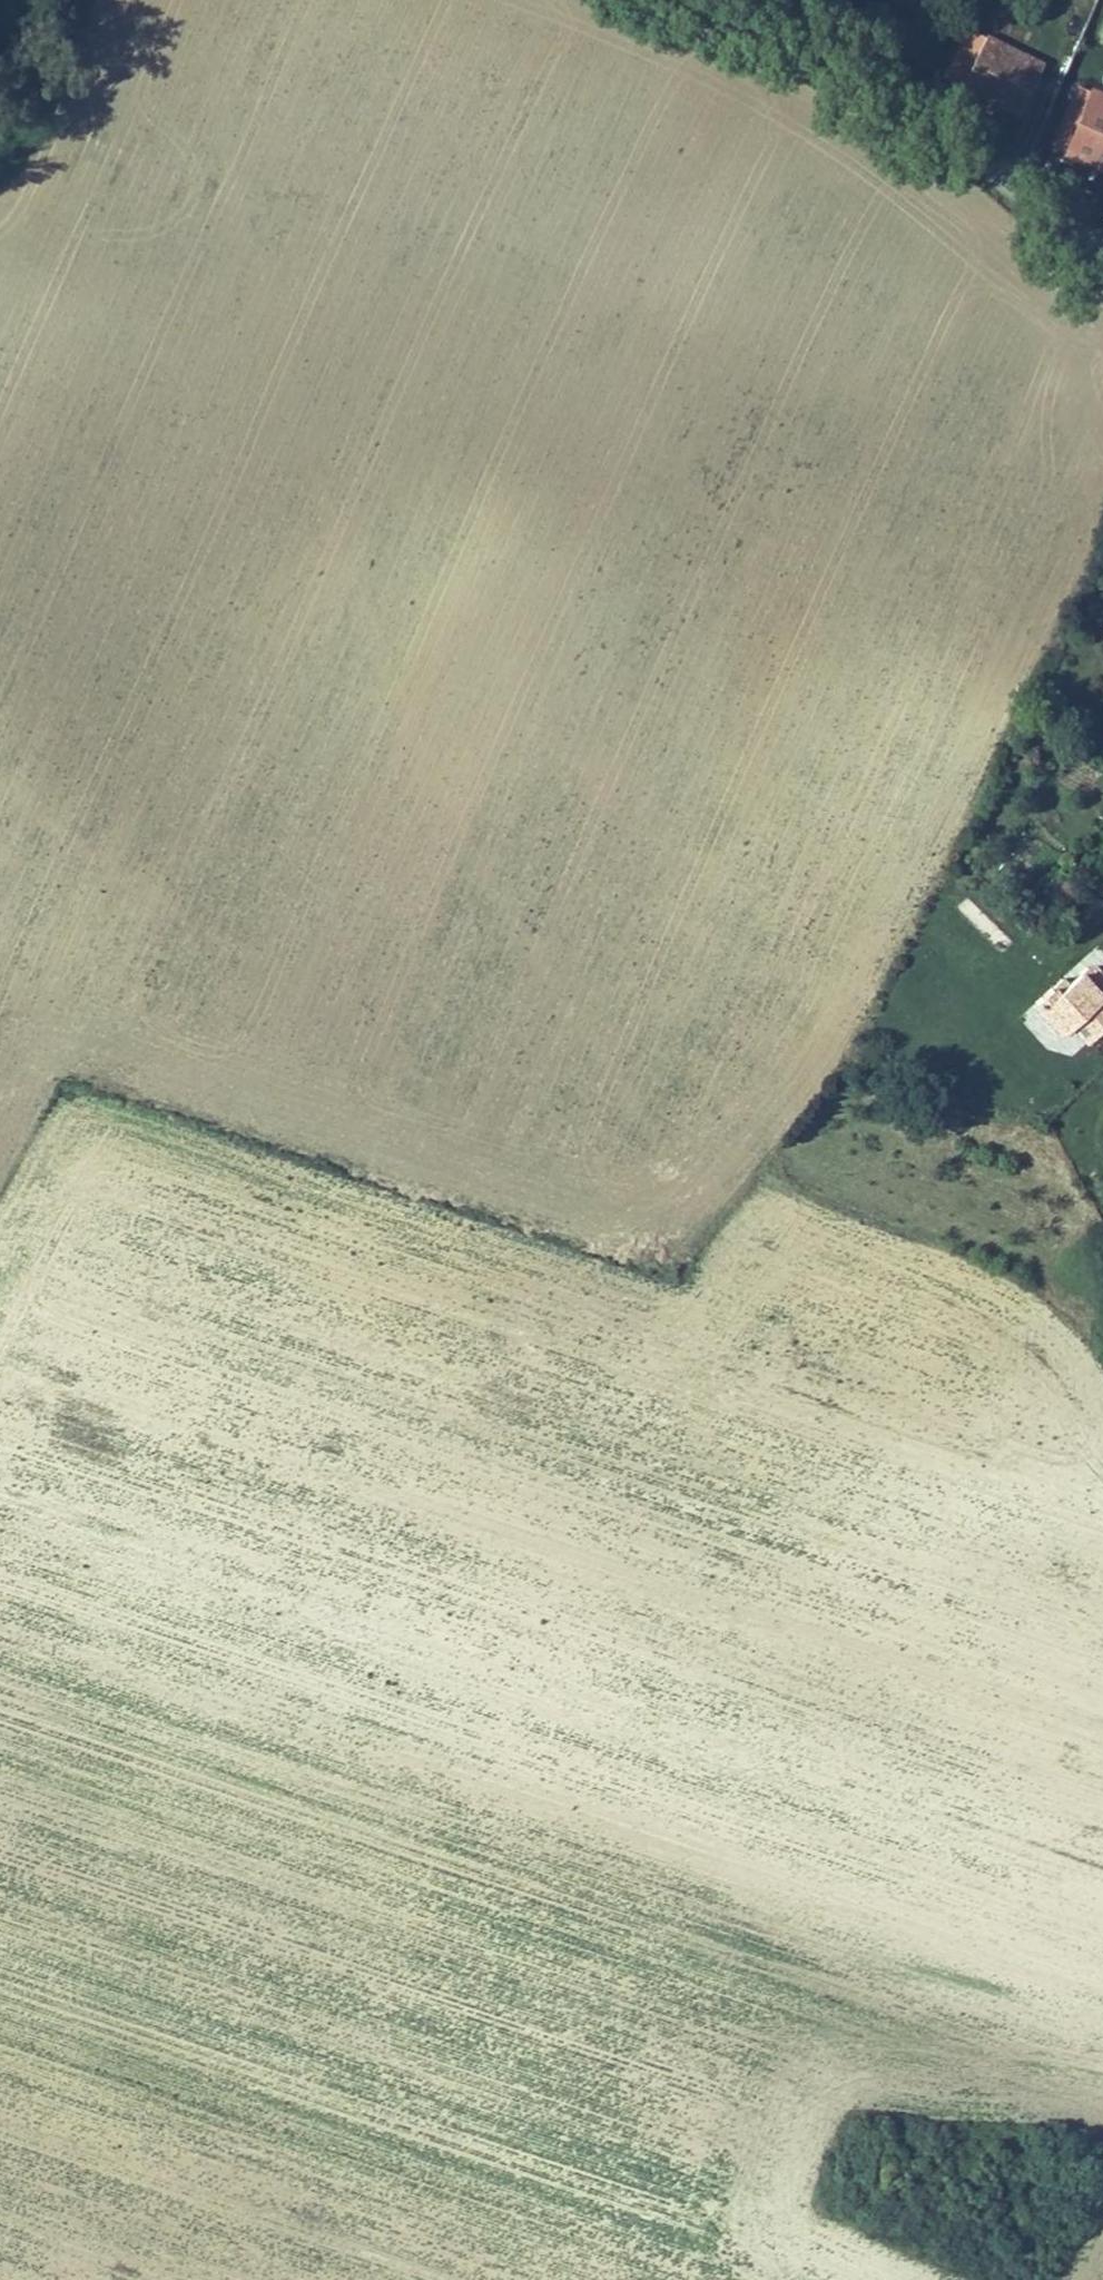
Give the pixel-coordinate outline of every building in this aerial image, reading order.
[(1044,57),(973,21),(950,65),(963,72),(960,77),(1020,107),(1033,82),(1032,82),(1044,57)] [(1102,158),(1102,86),(1088,80),(1063,141),(1102,158)] [(1102,682),(1102,652),(1088,667),(1102,682)] [(1001,952),(1012,941),(967,896),(956,907),(1001,952)] [(1088,969),(1081,969),(1062,987),(1053,996),(1047,990),(1031,1006),(1061,1036),(1071,1027),(1086,1042),(1102,1026),(1102,984),(1088,969)] [(1056,981),(1047,990),(1053,996),(1062,987),(1056,981)]
